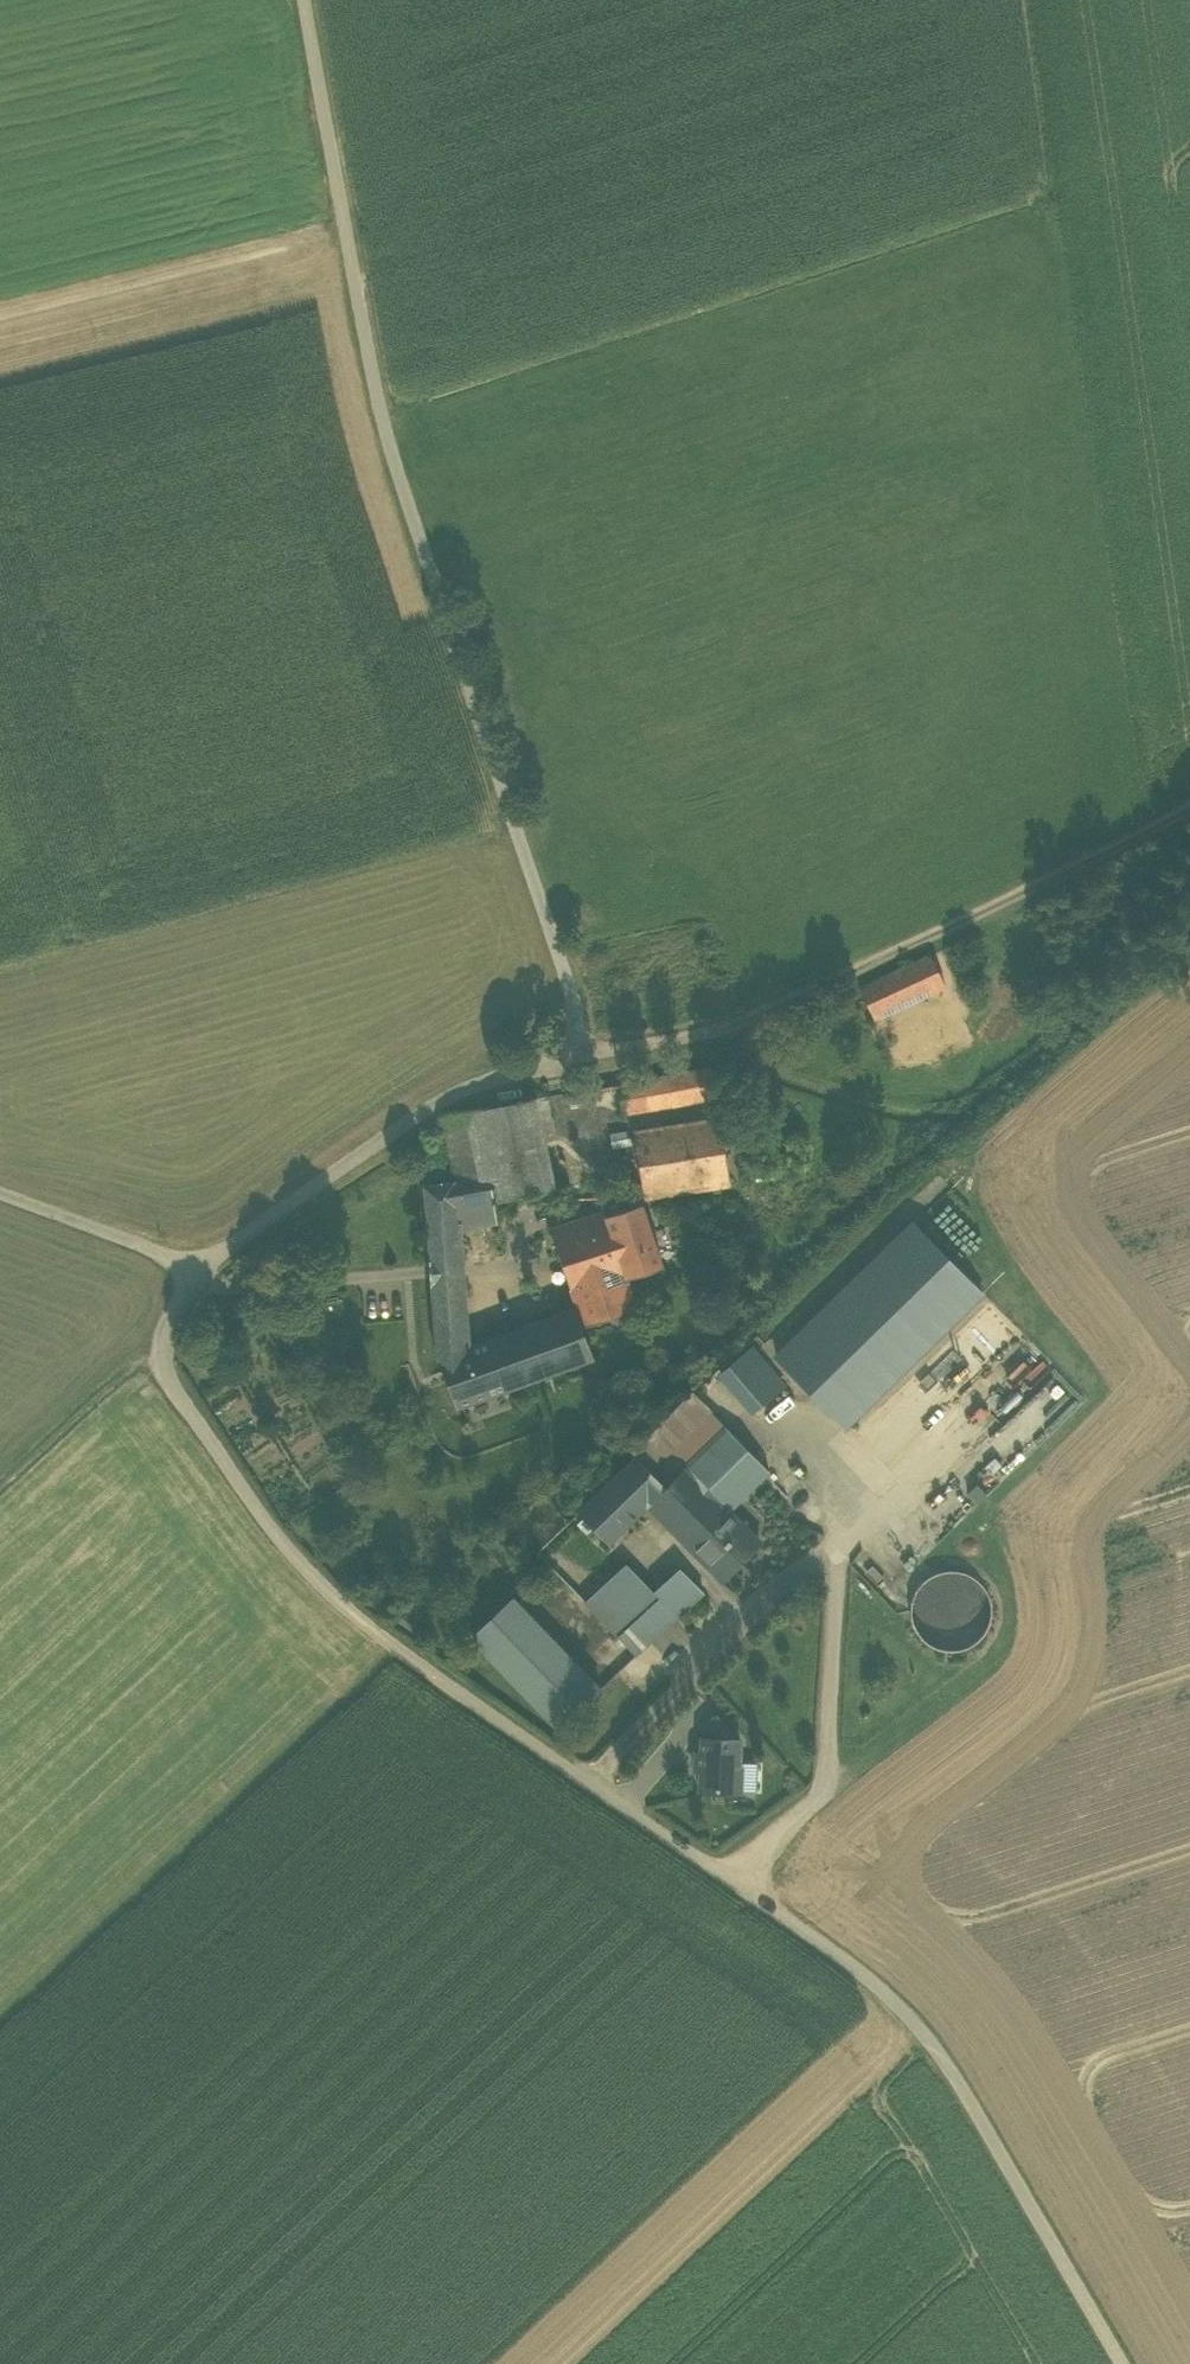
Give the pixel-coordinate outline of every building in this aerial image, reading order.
[(860,989),(874,1019),(945,986),(931,955),(860,989)] [(674,1075),(678,1102),(716,1096),(711,1069),(674,1075)] [(678,1102),(674,1075),(620,1084),(624,1111),(678,1102)] [(537,1102),(541,1127),(553,1125),(548,1099),(537,1102)] [(536,1100),(474,1110),(488,1176),(494,1204),(495,1204),(495,1202),(556,1191),(541,1127),(537,1102),(536,1100)] [(442,1117),(456,1182),(488,1176),(474,1110),(442,1117)] [(641,1177),(644,1198),(646,1198),(731,1185),(720,1119),(682,1125),(681,1118),(663,1121),(664,1128),(632,1133),(641,1177)] [(494,1204),(488,1176),(456,1182),(424,1188),(430,1264),(460,1263),(458,1229),(458,1225),(457,1225),(456,1211),(494,1204)] [(458,1225),(458,1229),(497,1222),(494,1204),(456,1211),(457,1225),(458,1225)] [(551,1232),(583,1328),(637,1310),(626,1277),(662,1265),(642,1205),(614,1214),(606,1216),(594,1218),(551,1232)] [(777,1358),(845,1427),(849,1423),(982,1293),(914,1223),(777,1358)] [(461,1280),(460,1263),(430,1264),(432,1282),(461,1280)] [(466,1350),(461,1280),(432,1282),(438,1359),(437,1360),(457,1410),(594,1360),(574,1310),(466,1350)] [(721,1374),(753,1412),(783,1387),(751,1348),(721,1374)] [(631,1453),(635,1457),(578,1513),(609,1545),(650,1504),(693,1547),(728,1513),(769,1472),(726,1428),(694,1395),(631,1453)] [(693,1547),(725,1579),(760,1545),(728,1513),(693,1547)] [(703,1591),(687,1575),(680,1568),(653,1592),(626,1564),(606,1582),(585,1602),(619,1638),(635,1656),(703,1591)] [(992,1611),(992,1604),(990,1596),(986,1589),(981,1583),(975,1578),(969,1574),(961,1572),(954,1571),(946,1571),(939,1573),(932,1576),(925,1581),(920,1586),(916,1593),(913,1600),(911,1607),(911,1615),(913,1623),(916,1630),(920,1636),(925,1642),(932,1646),(939,1650),(946,1651),(954,1652),(961,1651),(969,1648),(975,1644),(981,1639),(986,1633),(990,1626),(992,1619),(992,1611)] [(473,1638),(559,1728),(600,1689),(514,1599),(473,1638)] [(703,1727),(703,1737),(727,1738),(727,1728),(716,1716),(703,1727)] [(700,1789),(738,1791),(740,1738),(727,1738),(703,1737),(702,1737),(701,1752),(695,1752),(695,1768),(700,1769),(700,1789)]
